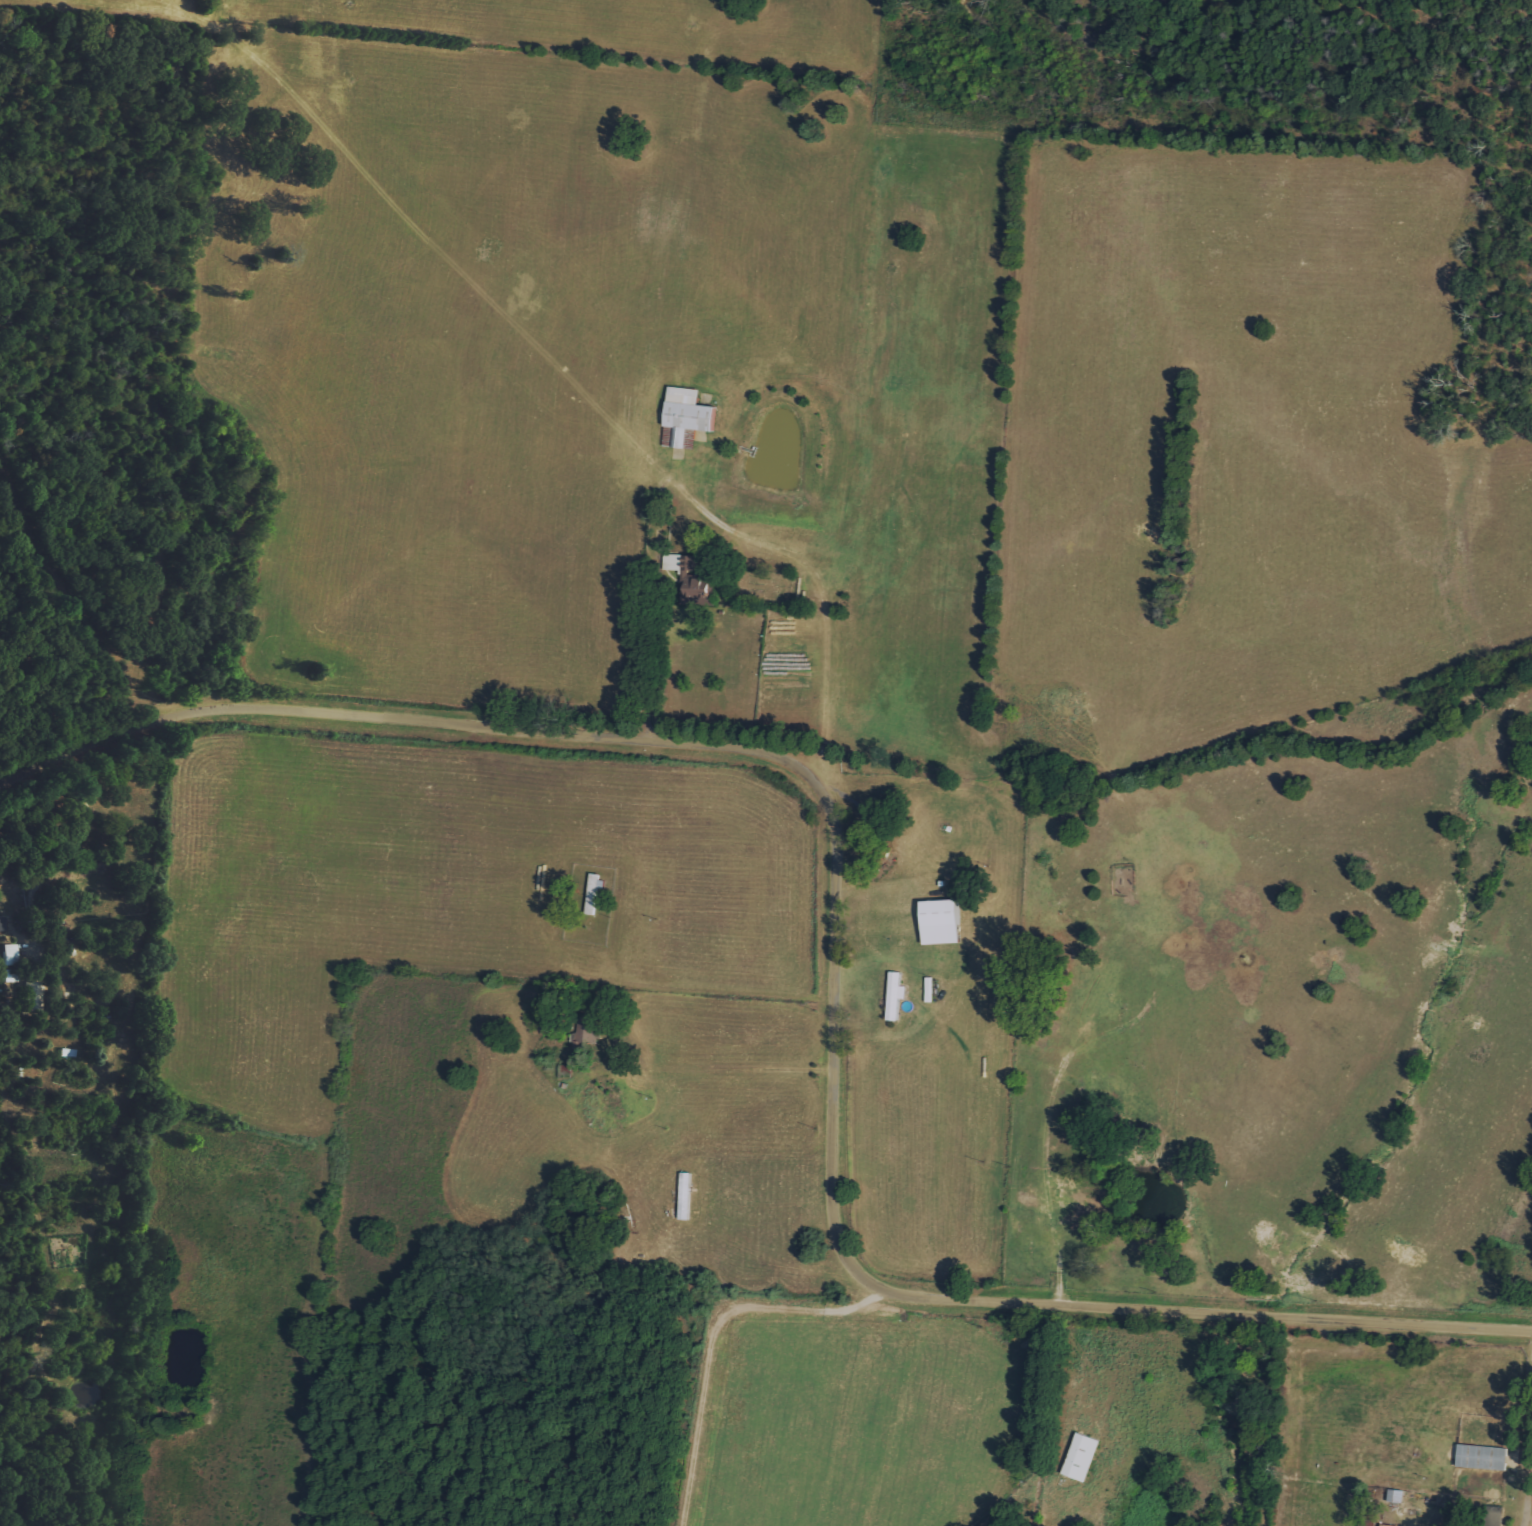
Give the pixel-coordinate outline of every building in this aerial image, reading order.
[(712,433),(714,407),(697,406),(698,390),(667,387),(663,429),(672,430),(671,448),(683,449),(685,430),(712,433)] [(699,555),(663,554),(663,570),(679,570),(679,588),(698,588),(699,555)] [(921,945),(958,943),(956,899),(919,901),(921,945)] [(14,943),(1,944),(2,965),(15,965),(14,943)] [(885,1020),(897,1021),(898,999),(905,999),(905,986),(899,986),(900,972),(887,972),(885,1007),(886,1007),(885,1020)] [(21,1011),(37,1012),(39,981),(22,980),(21,1011)] [(571,1043),(599,1044),(600,1023),(577,1022),(576,1033),(572,1033),(571,1043)] [(1099,1440),(1075,1433),(1061,1475),(1085,1482),(1099,1440)] [(1506,1447),(1456,1446),(1456,1469),(1506,1470),(1506,1447)] [(1401,1504),(1403,1491),(1388,1489),(1386,1502),(1401,1504)]
